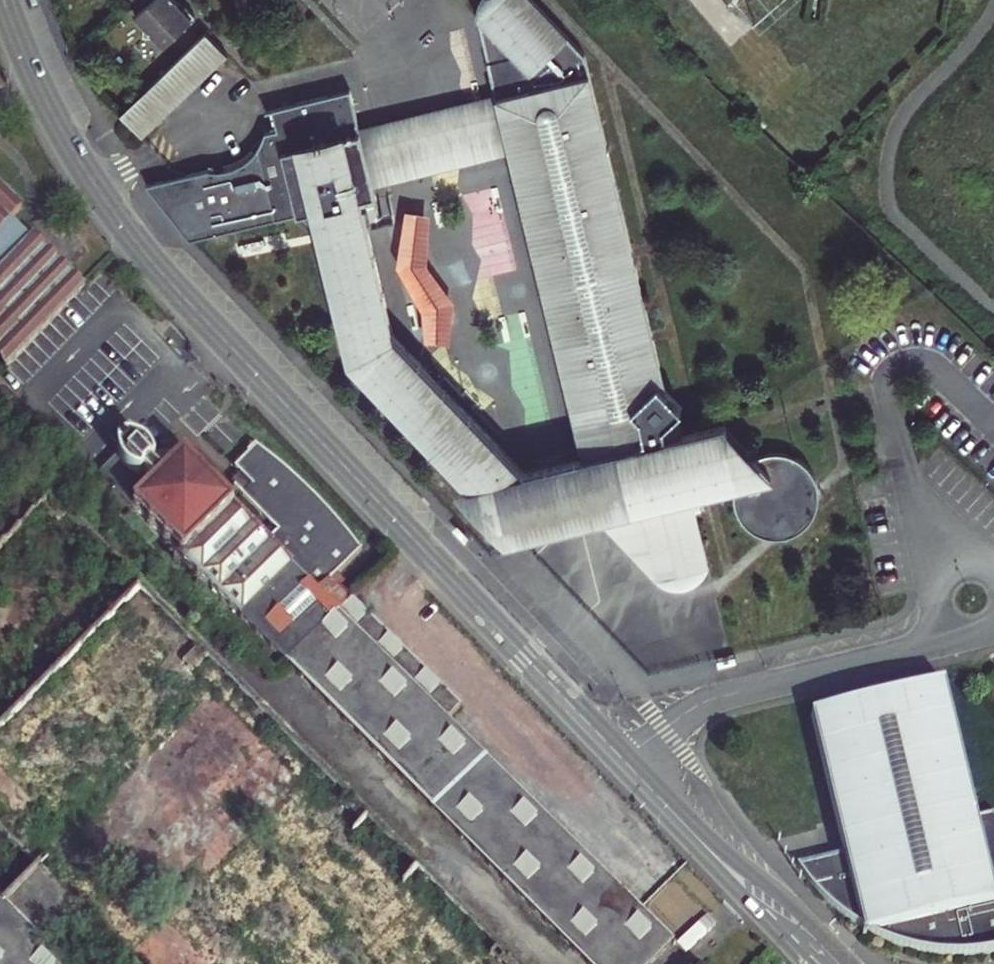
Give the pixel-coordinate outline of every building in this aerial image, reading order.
[(142,7),(135,14),(144,24),(143,36),(154,35),(162,44),(190,18),(193,15),(184,5),(182,7),(175,0),(136,0),(142,7)] [(189,240),(295,214),(316,233),(347,361),(482,501),(516,537),(529,520),(581,508),(591,518),(595,517),(619,512),(618,511),(612,483),(642,476),(638,454),(671,446),(670,438),(675,437),(671,416),(676,412),(680,407),(666,394),(625,229),(582,56),(528,0),(478,0),(475,6),(474,13),(474,21),(509,57),(483,63),(491,95),(501,139),(505,154),(541,301),(579,457),(581,464),(527,477),(521,471),(500,449),(390,335),(360,209),(363,209),(368,227),(391,222),(385,196),(376,198),(379,214),(377,214),(370,187),(356,128),(347,91),(270,109),(274,129),(263,132),(260,141),(256,148),(250,155),(243,161),(236,166),(227,169),(218,171),(209,170),(180,176),(143,184),(189,240)] [(474,21),(483,63),(509,57),(474,21)] [(204,32),(119,115),(140,136),(167,111),(169,104),(172,97),(176,90),(181,85),(187,80),(193,76),(200,74),(207,72),(226,54),(204,32)] [(356,128),(370,187),(505,154),(501,139),(491,95),(356,128)] [(12,216),(20,208),(0,188),(0,204),(12,216)] [(0,204),(0,267),(28,238),(9,219),(12,216),(0,204)] [(438,215),(412,212),(405,267),(430,312),(434,344),(458,345),(463,302),(435,266),(438,215)] [(3,369),(81,283),(31,235),(28,238),(0,267),(0,364),(3,369)] [(671,446),(677,444),(689,493),(733,483),(735,478),(737,474),(738,473),(741,468),(745,464),(749,460),(754,457),(758,456),(724,421),(681,432),(676,412),(671,416),(675,437),(670,438),(671,446)] [(151,486),(129,507),(240,618),(241,617),(290,568),(264,543),(266,542),(180,456),(158,478),(148,468),(152,465),(151,462),(149,457),(143,449),(139,446),(130,442),(120,442),(115,448),(114,453),(115,460),(121,470),(126,475),(131,477),(137,479),(140,476),(151,486)] [(707,567),(689,493),(677,444),(671,446),(638,454),(642,476),(612,483),(618,511),(619,512),(595,517),(655,580),(661,584),(669,587),(675,588),(682,588),(692,584),(697,582),(703,577),(707,570),(707,567)] [(298,576),(316,594),(330,580),(360,550),(349,535),(325,509),(300,485),(274,462),(253,446),(244,454),(246,455),(232,469),(242,479),(232,488),(276,532),(266,542),(264,543),(290,568),(298,576)] [(735,478),(733,483),(732,489),(732,495),(732,500),(734,506),(735,511),(738,516),(742,521),(746,525),(750,529),(755,531),(760,534),(766,535),(815,488),(814,482),(812,477),(810,472),(806,467),(802,463),(797,460),(793,457),(788,455),(782,453),(776,452),(771,452),(765,453),(759,455),(758,456),(754,457),(749,460),(745,464),(741,468),(738,473),(737,474),(735,478)] [(579,457),(521,471),(527,477),(581,464),(579,457)] [(815,488),(766,535),(770,536),(776,536),(781,536),(786,534),(790,533),(795,531),(799,528),(803,525),(807,521),(809,517),(812,513),(814,508),(815,503),(816,498),(816,492),(815,488)] [(529,520),(516,537),(591,518),(581,508),(529,520)] [(241,617),(240,618),(286,663),(585,963),(648,963),(669,943),(665,939),(638,912),(444,719),(458,706),(351,600),(330,580),(316,594),(290,568),(241,617)] [(842,852),(846,868),(804,877),(816,894),(822,900),(831,909),(845,920),(861,931),(871,936),(882,941),(893,946),(905,950),(916,952),(928,955),(940,956),(952,956),(964,956),(976,955),(987,953),(993,952),(993,814),(975,819),(944,686),(812,717),(842,852)] [(804,877),(846,868),(842,852),(795,864),(804,877)] [(79,917),(34,871),(2,904),(0,902),(0,963),(58,963),(45,950),(79,917)]
